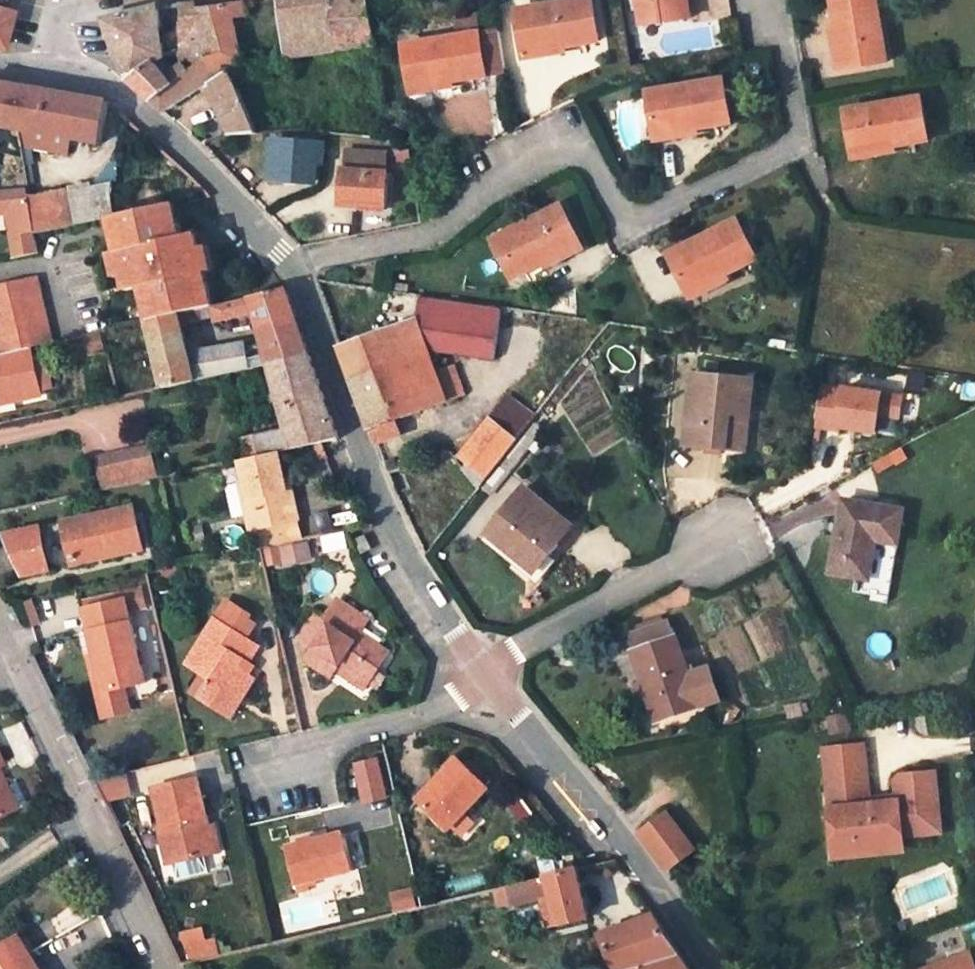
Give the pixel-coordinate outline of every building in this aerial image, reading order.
[(223,57),(209,60),(191,4),(189,0),(186,0),(170,2),(173,25),(167,27),(174,59),(160,69),(151,56),(161,50),(146,5),(119,12),(94,18),(113,73),(134,93),(150,107),(194,78),(219,129),(247,122),(223,57)] [(223,57),(237,52),(227,13),(236,11),(234,1),(233,0),(212,0),(191,4),(209,60),(223,57)] [(358,3),(358,0),(266,0),(267,3),(275,33),(284,63),(365,37),(358,3)] [(588,38),(582,0),(543,0),(504,6),(510,44),(551,38),(552,44),(588,38)] [(674,12),(672,0),(632,0),(636,19),(674,12)] [(674,12),(684,10),(683,0),(672,0),(674,12)] [(833,30),(838,30),(844,72),(881,67),(872,0),(829,0),(833,30)] [(471,29),(468,11),(447,14),(450,32),(471,29)] [(442,73),(443,77),(498,70),(490,27),(471,29),(450,32),(394,40),(401,90),(428,87),(426,76),(442,73)] [(844,72),(838,30),(833,30),(824,31),(829,74),(844,72)] [(551,38),(510,44),(512,55),(553,49),(552,44),(551,38)] [(649,122),(690,115),(691,119),(726,112),(719,70),(643,84),(649,122)] [(444,84),(443,77),(442,73),(426,76),(428,87),(444,84)] [(7,126),(16,84),(0,82),(0,125),(7,126)] [(26,86),(16,84),(7,126),(30,131),(90,142),(98,99),(80,96),(26,86)] [(888,146),(922,140),(915,97),(840,111),(847,149),(887,142),(888,146)] [(692,126),(691,119),(690,115),(649,122),(651,134),(692,126)] [(10,155),(30,131),(7,126),(10,155)] [(313,136),(263,134),(260,170),(302,175),(302,171),(309,171),(313,136)] [(339,161),(336,161),(334,182),(333,196),(378,200),(381,165),(378,164),(379,144),(341,142),(339,161)] [(887,142),(847,149),(849,160),(888,153),(888,146),(887,142)] [(405,144),(392,143),(391,155),(407,157),(405,144)] [(0,188),(0,244),(3,257),(25,253),(20,233),(15,193),(14,187),(0,188)] [(55,225),(50,189),(15,193),(20,233),(55,225)] [(183,231),(168,235),(166,229),(160,200),(95,215),(104,251),(110,277),(114,291),(128,288),(132,303),(141,301),(144,318),(168,312),(188,308),(199,305),(201,304),(193,269),(183,231)] [(541,263),(578,246),(560,209),(490,241),(509,283),(542,268),(541,263)] [(727,216),(657,248),(674,282),(711,264),(713,268),(747,254),(727,216)] [(182,225),(166,229),(168,235),(183,231),(182,225)] [(194,243),(191,229),(183,231),(193,269),(200,267),(194,243)] [(583,256),(578,246),(541,263),(542,268),(545,273),(583,256)] [(97,253),(103,278),(110,277),(104,251),(97,253)] [(713,268),(711,264),(674,282),(680,294),(718,277),(713,268)] [(0,282),(0,353),(18,348),(39,343),(23,277),(0,282)] [(241,313),(244,323),(284,312),(279,301),(274,287),(201,304),(199,305),(202,317),(241,313)] [(482,357),(490,307),(405,293),(405,318),(377,327),(326,342),(337,373),(362,440),(386,432),(382,417),(435,398),(452,393),(441,362),(423,369),(416,349),(482,357)] [(144,318),(141,301),(132,303),(137,320),(144,318)] [(152,389),(203,377),(198,352),(179,357),(168,312),(144,318),(137,320),(152,389)] [(298,355),(284,312),(244,323),(250,340),(198,352),(203,377),(217,374),(258,364),(298,355)] [(4,392),(6,402),(30,396),(18,348),(0,353),(0,393),(4,392)] [(327,440),(298,355),(258,364),(275,428),(242,437),(247,458),(258,455),(286,449),(310,444),(327,440)] [(740,410),(743,382),(682,377),(675,448),(713,452),(718,408),(740,410)] [(736,454),(740,410),(718,408),(713,452),(736,454)] [(475,419),(437,466),(463,488),(501,440),(475,419)] [(247,458),(242,437),(228,440),(233,461),(238,460),(247,458)] [(141,451),(131,453),(138,483),(148,481),(141,451)] [(131,453),(118,456),(124,486),(138,483),(131,453)] [(247,458),(238,460),(233,461),(225,463),(216,465),(233,535),(236,536),(238,547),(244,546),(246,550),(250,549),(283,541),(279,526),(281,524),(278,509),(270,510),(264,484),(258,455),(247,458)] [(118,456),(82,464),(88,494),(124,486),(118,456)] [(271,482),(264,484),(270,510),(278,509),(271,482)] [(526,574),(560,532),(541,517),(543,514),(514,491),(478,535),(526,574)] [(820,576),(862,584),(869,544),(887,547),(893,513),(833,503),(820,576)] [(133,552),(121,509),(0,537),(0,550),(11,579),(37,573),(30,540),(45,536),(58,538),(60,539),(61,544),(62,549),(60,570),(133,552)] [(350,551),(358,547),(351,534),(343,539),(350,551)] [(275,566),(294,561),(291,547),(271,551),(275,566)] [(330,666),(361,685),(381,652),(350,633),(357,622),(326,602),(315,620),(321,624),(297,662),(322,678),(325,673),(330,666)] [(72,613),(83,661),(91,696),(111,691),(133,687),(114,604),(72,613)] [(186,701),(208,715),(220,697),(230,703),(243,683),(236,677),(242,667),(237,664),(247,648),(235,641),(243,626),(212,606),(174,667),(198,681),(186,701)] [(679,679),(660,625),(620,638),(625,654),(621,655),(646,728),(712,705),(701,672),(679,679)] [(91,696),(83,661),(74,663),(85,709),(114,702),(111,691),(91,696)] [(325,673),(356,692),(361,685),(330,666),(325,673)] [(230,703),(220,697),(208,715),(218,721),(230,703)] [(927,839),(922,779),(887,782),(883,787),(884,807),(856,809),(851,749),(811,752),(818,844),(843,842),(844,855),(889,852),(888,842),(927,839)] [(376,758),(353,763),(362,802),(385,797),(376,758)] [(438,835),(479,797),(475,793),(455,771),(450,765),(409,804),(438,835)] [(455,771),(475,793),(481,787),(461,765),(455,771)] [(188,834),(185,823),(198,821),(189,784),(146,794),(155,830),(151,831),(160,869),(199,860),(193,833),(188,834)] [(680,853),(652,816),(626,838),(652,874),(680,853)] [(207,858),(198,821),(185,823),(188,834),(193,833),(199,860),(207,858)] [(279,848),(289,885),(345,870),(336,833),(279,848)] [(843,842),(818,844),(820,862),(889,857),(889,852),(844,855),(843,842)] [(565,872),(489,891),(496,910),(534,902),(542,931),(579,923),(565,872)] [(587,938),(588,941),(569,950),(577,968),(673,968),(664,955),(640,920),(587,938)] [(0,946),(0,968),(22,968),(4,943),(0,946)] [(171,958),(177,968),(186,968),(202,965),(198,951),(171,958)] [(924,968),(961,968),(956,957),(924,968)]
